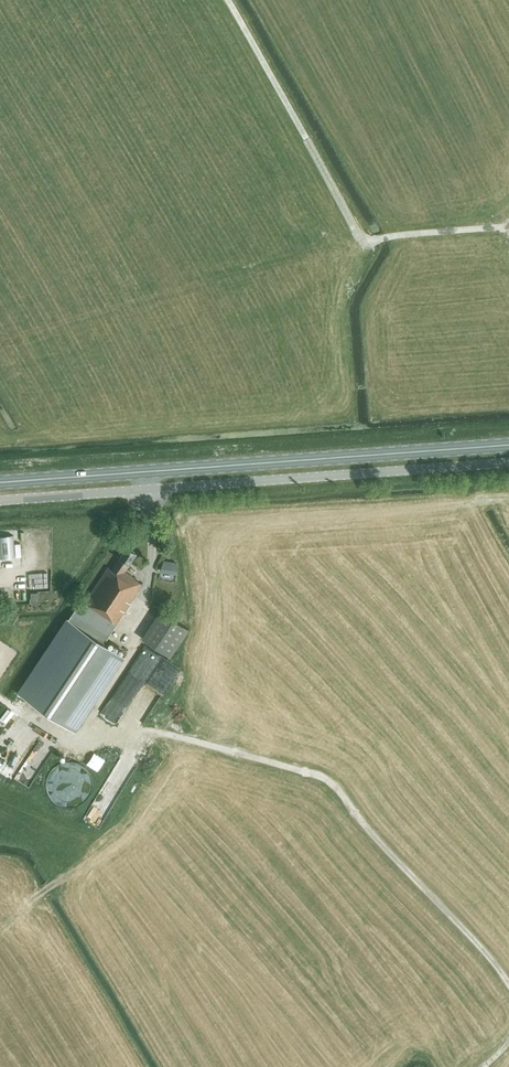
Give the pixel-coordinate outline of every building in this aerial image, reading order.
[(124,571),(136,553),(127,546),(111,569),(108,567),(83,604),(79,602),(18,692),(75,731),(92,705),(91,705),(124,657),(103,643),(142,584),(134,579),(134,578),(124,571)] [(163,558),(162,572),(178,573),(179,559),(163,558)] [(170,657),(182,638),(188,629),(160,610),(142,638),(170,657)] [(169,680),(169,674),(167,675),(167,666),(154,667),(155,680),(169,680)] [(0,745),(0,766),(16,741),(20,743),(25,734),(21,731),(22,730),(13,724),(0,745)] [(43,735),(15,774),(28,784),(57,745),(43,735)] [(98,771),(106,758),(94,750),(86,763),(98,771)] [(87,769),(85,767),(83,765),(80,764),(77,762),(75,761),(72,761),(69,761),(66,761),(63,762),(60,763),(57,764),(55,766),(52,768),(50,770),(49,773),(47,776),(47,779),(46,782),(46,785),(46,788),(47,791),(48,794),(49,796),(51,799),(53,801),(56,803),(58,805),(61,806),(64,807),(67,807),(70,807),(73,807),(76,806),(79,805),(81,804),(84,802),(86,800),(88,798),(90,795),(91,792),(92,789),(92,786),(92,783),(92,780),(91,777),(90,775),(89,772),(87,769)]
